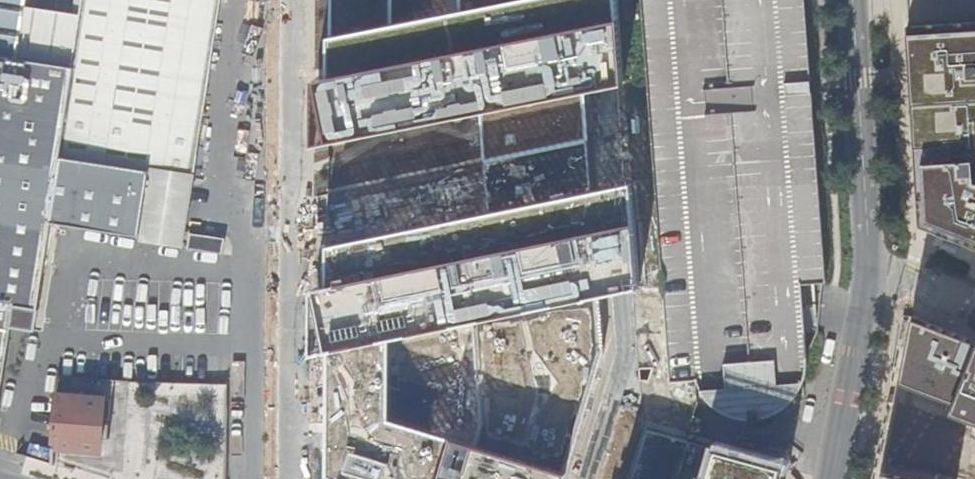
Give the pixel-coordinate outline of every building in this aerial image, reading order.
[(16,61),(25,0),(0,0),(0,59),(16,61)] [(70,70),(72,69),(58,158),(146,171),(146,174),(176,178),(191,181),(220,0),(81,0),(70,70)] [(809,364),(803,287),(828,285),(805,0),(641,0),(664,289),(671,384),(696,383),(702,395),(708,403),(712,407),(720,412),(729,417),(735,419),(743,421),(752,422),(761,421),(769,418),(781,413),(790,405),(796,399),(806,398),(805,384),(807,379),(809,364)] [(906,24),(919,225),(974,246),(974,20),(906,24)] [(136,237),(146,174),(146,171),(58,158),(72,69),(70,70),(16,61),(0,59),(0,221),(47,228),(48,223),(136,237)] [(146,174),(136,237),(185,245),(191,181),(176,178),(146,174)] [(47,228),(0,221),(0,392),(14,307),(34,310),(47,228)] [(185,245),(184,249),(219,255),(222,238),(187,232),(185,245)] [(914,319),(901,382),(952,402),(948,409),(974,420),(974,343),(914,319)] [(369,478),(402,478),(400,387),(367,388),(369,478)] [(481,407),(520,416),(524,398),(486,389),(481,407)] [(101,398),(56,395),(53,448),(99,451),(101,398)]
